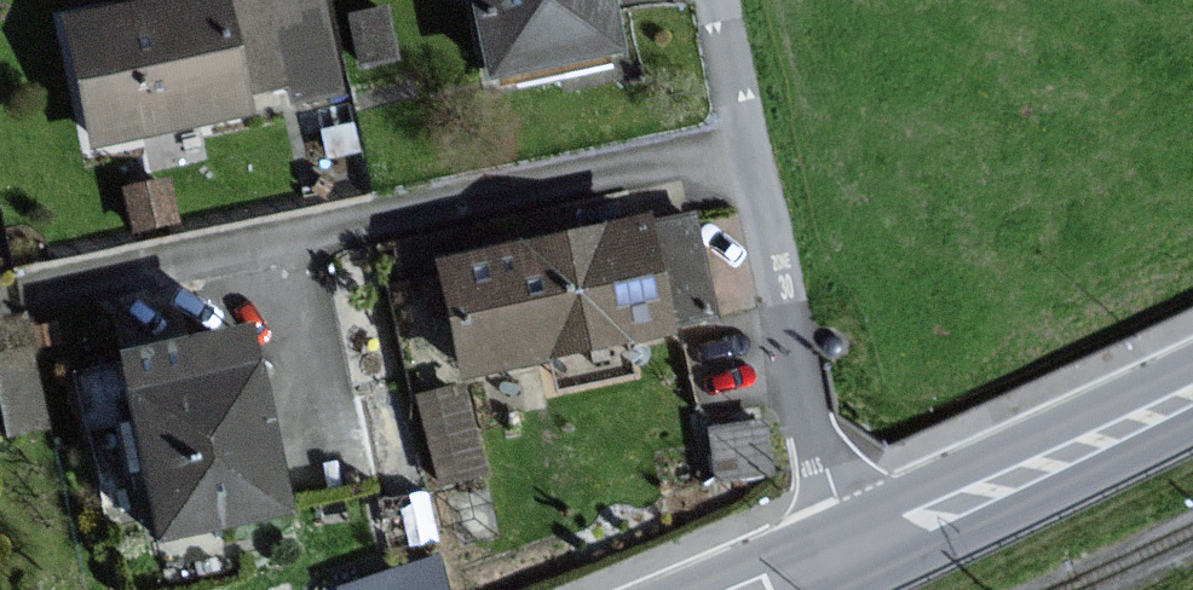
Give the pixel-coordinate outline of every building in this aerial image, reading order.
[(224,0),(158,0),(60,20),(87,154),(248,121),(224,0)] [(606,0),(464,0),(482,89),(618,61),(606,0)] [(674,341),(647,219),(427,267),(454,389),(674,341)] [(288,513),(252,331),(115,359),(152,540),(288,513)] [(341,589),(456,589),(442,544),(336,575),(341,589)]
